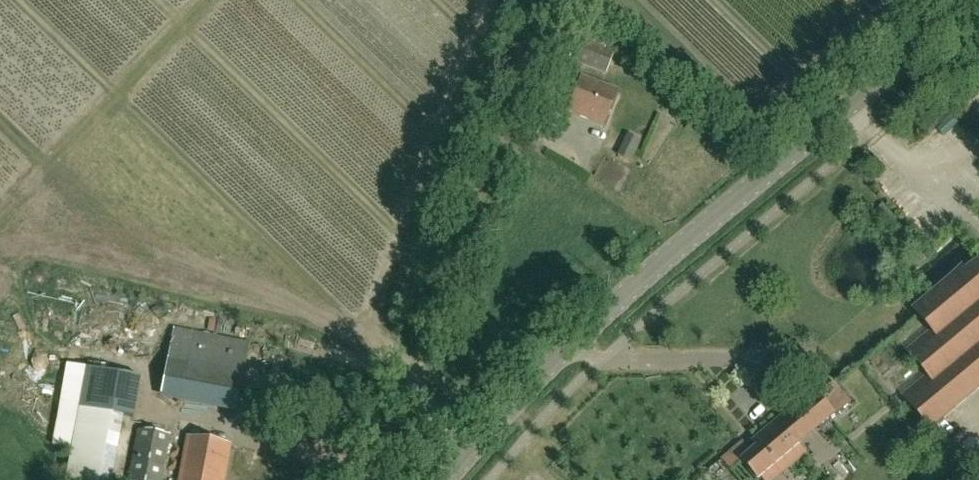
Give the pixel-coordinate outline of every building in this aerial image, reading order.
[(568,60),(606,74),(615,50),(600,45),(602,37),(587,31),(584,38),(577,35),(568,60)] [(603,126),(616,91),(580,77),(567,112),(603,126)] [(897,389),(931,430),(945,419),(944,418),(978,388),(978,261),(917,314),(925,324),(901,344),(921,369),(897,389)] [(176,331),(165,396),(242,410),(253,344),(176,331)] [(87,367),(66,479),(111,479),(123,417),(132,419),(140,377),(87,367)] [(803,409),(820,429),(851,403),(834,383),(803,409)] [(785,425),(752,453),(743,443),(722,460),(732,472),(743,462),(758,479),(760,479),(784,460),(790,467),(802,457),(796,450),(802,445),(785,425)] [(171,433),(138,427),(129,479),(163,479),(171,433)] [(229,445),(188,438),(180,479),(223,479),(229,445)]
